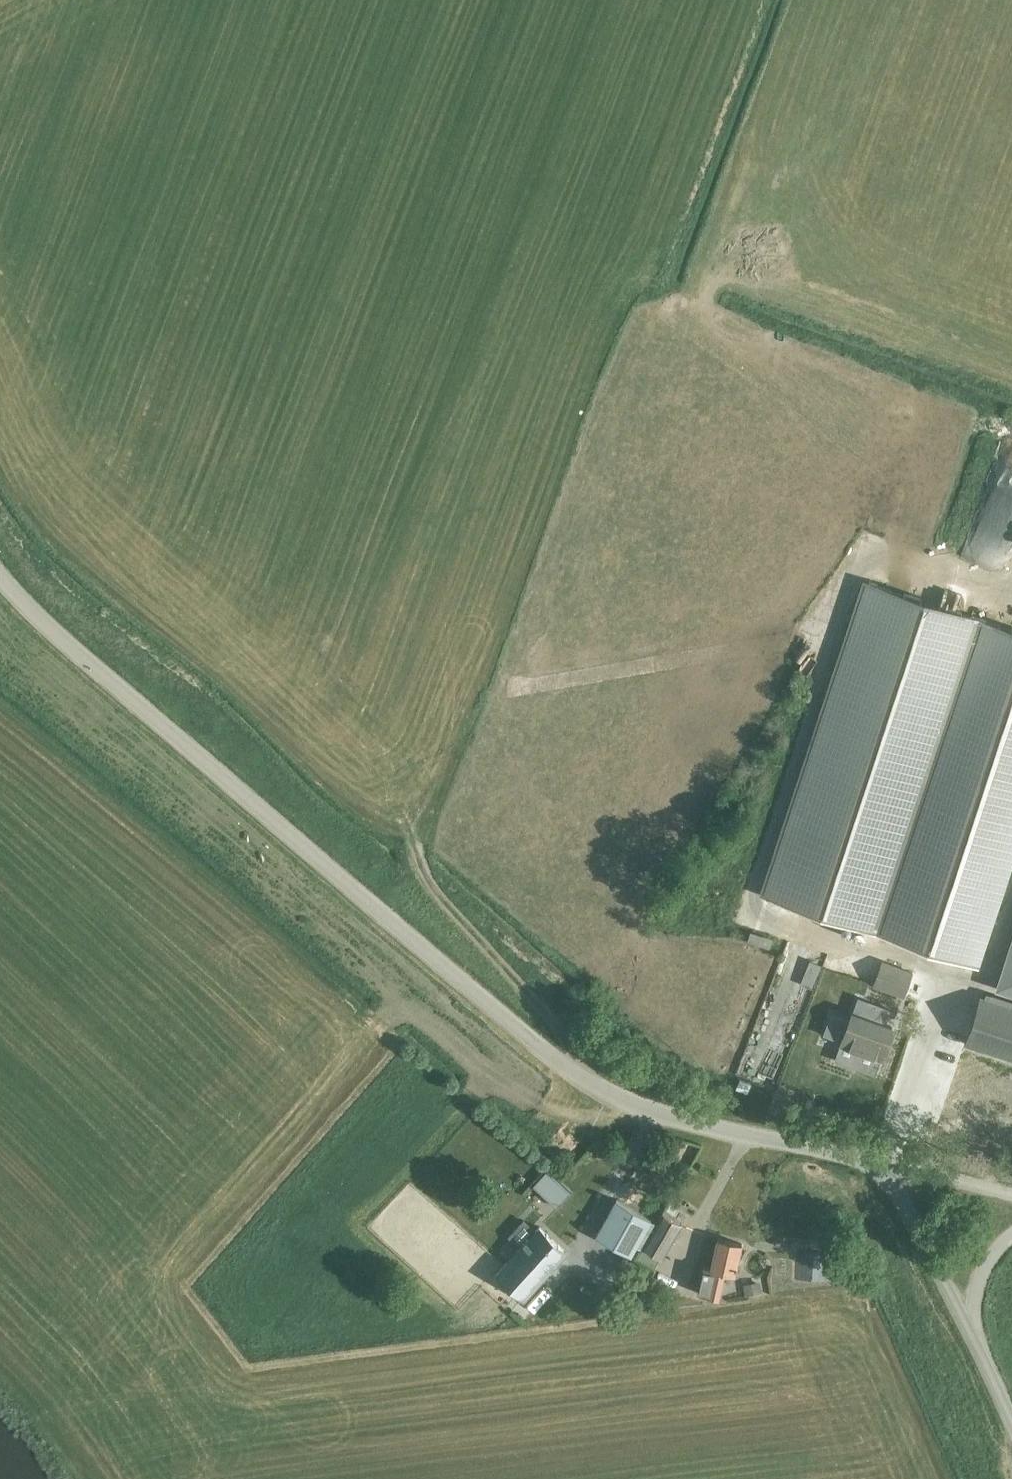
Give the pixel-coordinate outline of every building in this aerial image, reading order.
[(766,897),(978,967),(1011,864),(1011,628),(870,581),(766,897)] [(912,972),(882,961),(873,986),(904,996),(912,972)] [(1011,1058),(1011,1006),(979,995),(964,1042),(1011,1058)] [(832,1013),(824,1034),(842,1041),(841,1044),(841,1045),(848,1047),(869,1055),(880,1059),(881,1059),(893,1027),(886,1024),(883,1023),(885,1016),(888,1017),(891,1009),(869,1001),(866,1009),(869,1010),(867,1017),(864,1016),(852,1012),(850,1019),(832,1013)] [(560,1181),(548,1170),(548,1171),(541,1178),(534,1186),(540,1192),(545,1197),(546,1197),(560,1181)] [(639,1242),(651,1219),(633,1208),(617,1199),(616,1200),(606,1218),(597,1234),(598,1234),(614,1244),(632,1254),(639,1242)] [(656,1267),(682,1222),(663,1211),(657,1222),(656,1225),(644,1245),(637,1256),(656,1267)] [(656,1225),(657,1222),(651,1219),(639,1242),(644,1245),(656,1225)] [(520,1246),(495,1274),(524,1300),(568,1251),(539,1225),(535,1230),(524,1220),(509,1236),(520,1246)] [(704,1267),(699,1293),(719,1297),(724,1272),(735,1274),(741,1243),(718,1238),(711,1268),(704,1267)] [(746,1286),(748,1295),(761,1292),(759,1283),(746,1286)]
